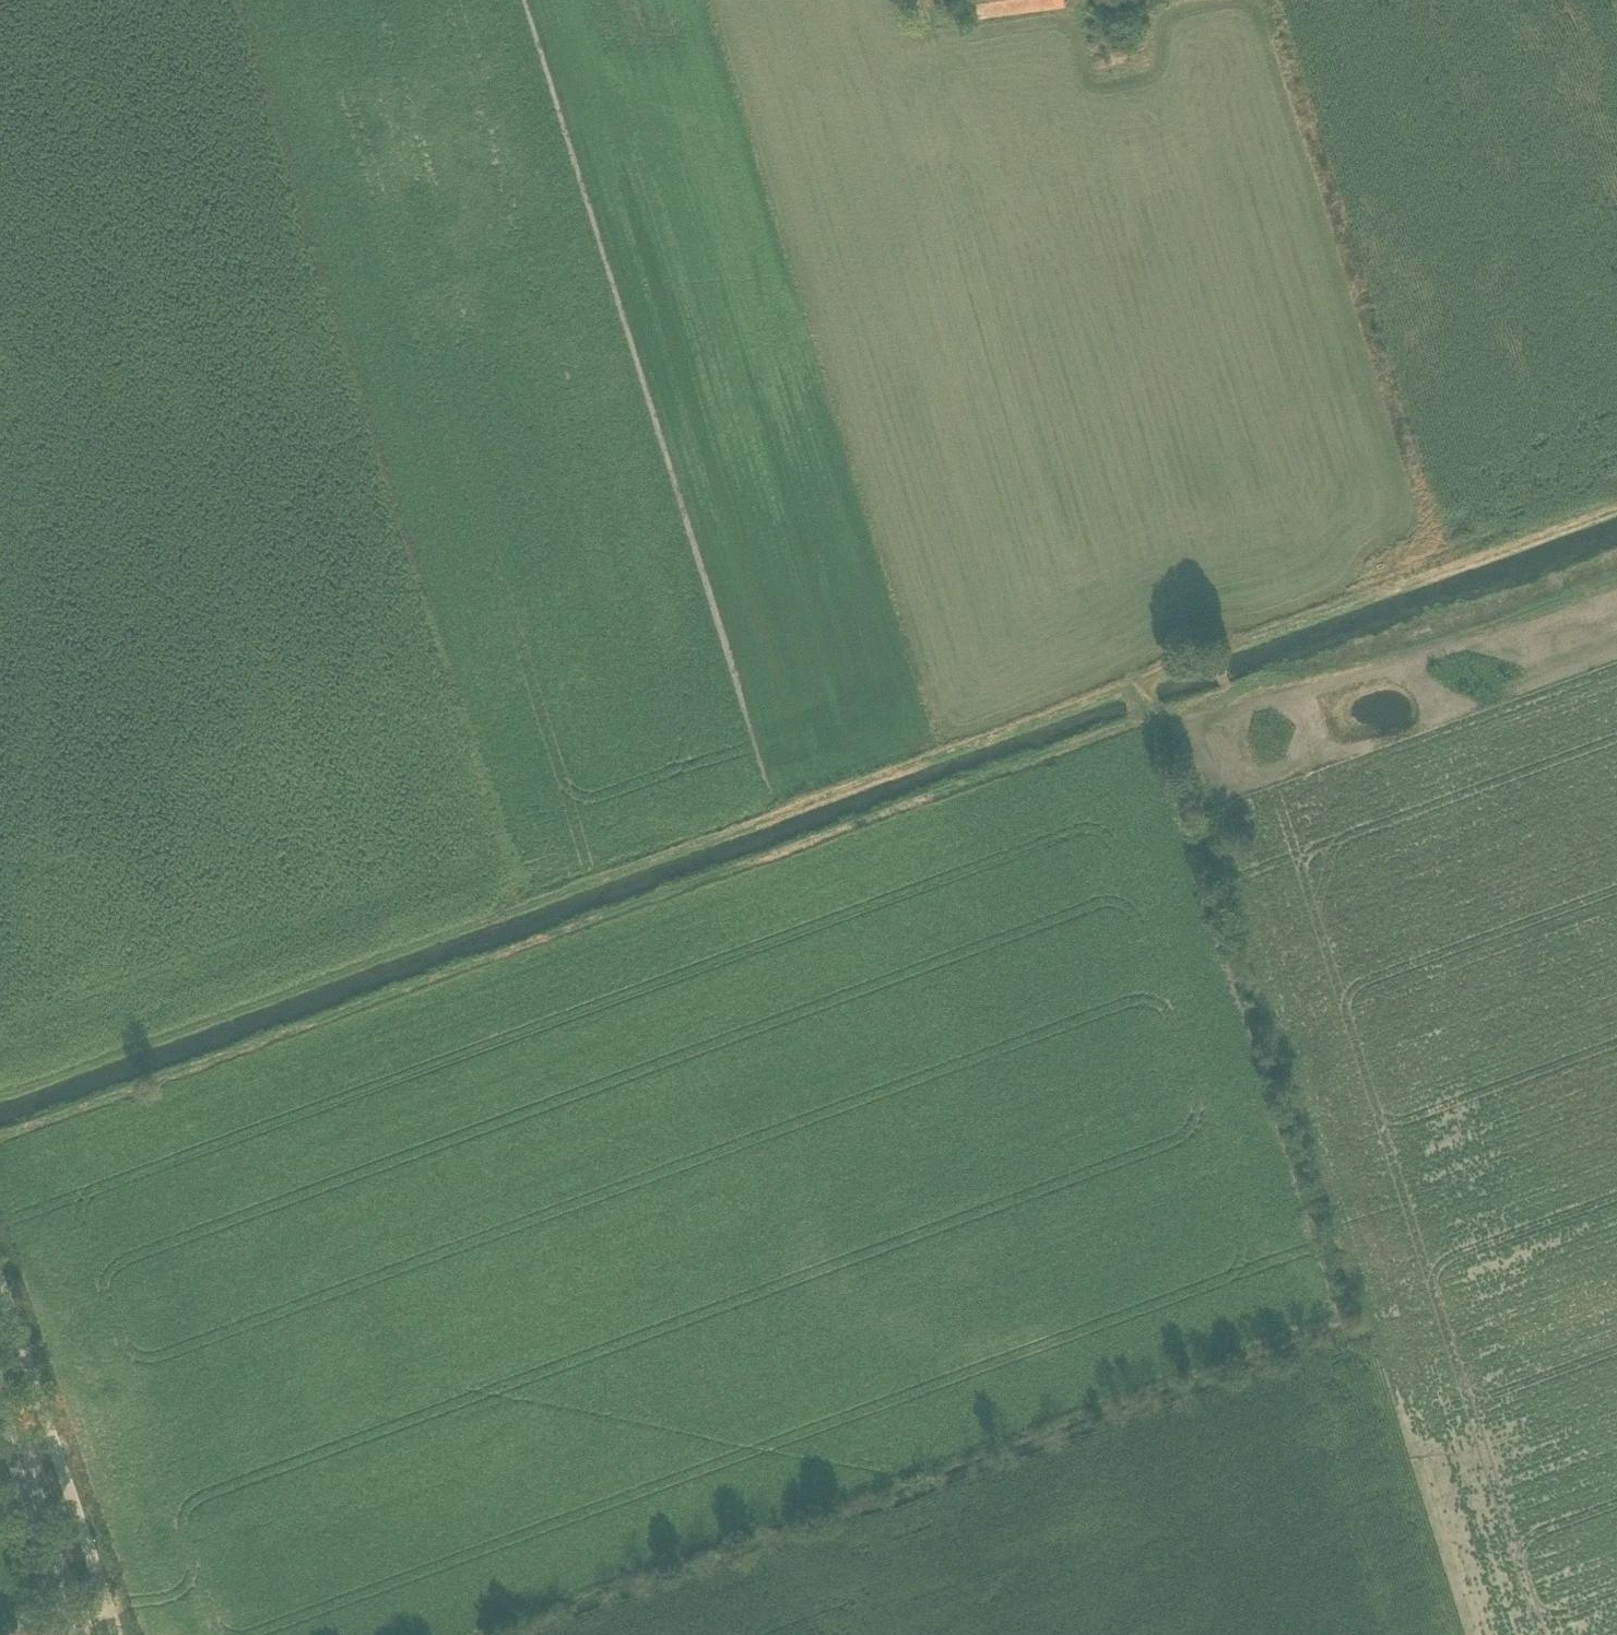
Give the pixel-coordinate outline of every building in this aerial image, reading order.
[(1039,11),(1064,7),(1063,0),(1037,0),(1039,11)]
